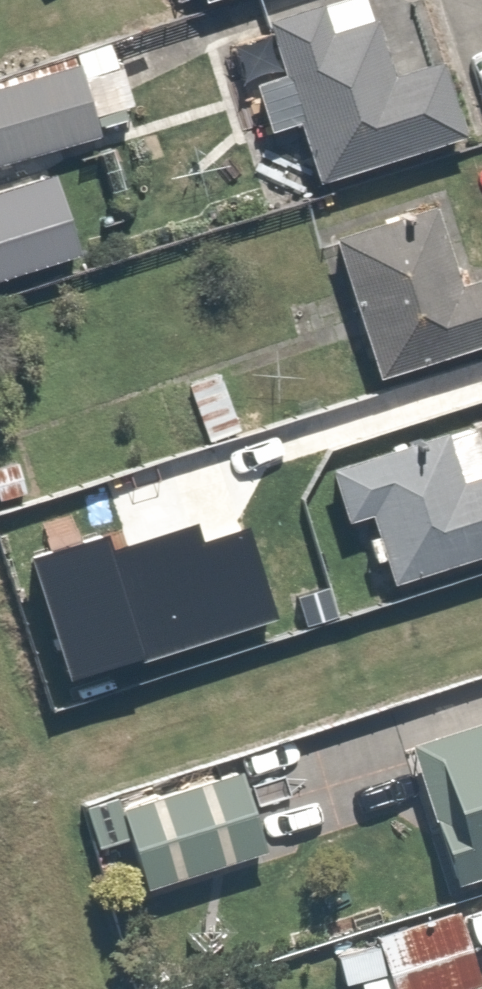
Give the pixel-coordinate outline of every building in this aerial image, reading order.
[(261,20),(278,74),(249,84),(263,132),(293,123),(312,184),(462,136),(437,59),(388,75),(370,18),(366,19),(360,0),(336,0),(316,6),(315,4),(261,20)] [(74,65),(0,86),(0,164),(95,137),(74,65)] [(327,237),(371,377),(481,342),(481,297),(475,276),(463,280),(458,264),(449,267),(430,205),(327,237)] [(209,446),(268,425),(258,399),(231,409),(217,372),(186,384),(209,446)] [(481,554),(481,458),(472,428),(443,437),(441,430),(329,465),(316,426),(179,470),(196,522),(327,481),(341,523),(362,516),(384,585),(481,554)] [(14,461),(0,465),(0,498),(23,492),(14,461)] [(402,919),(481,893),(481,743),(357,785),(402,919)] [(216,788),(84,832),(114,919),(245,876),(216,788)] [(420,940),(336,969),(343,988),(436,988),(420,940)]
